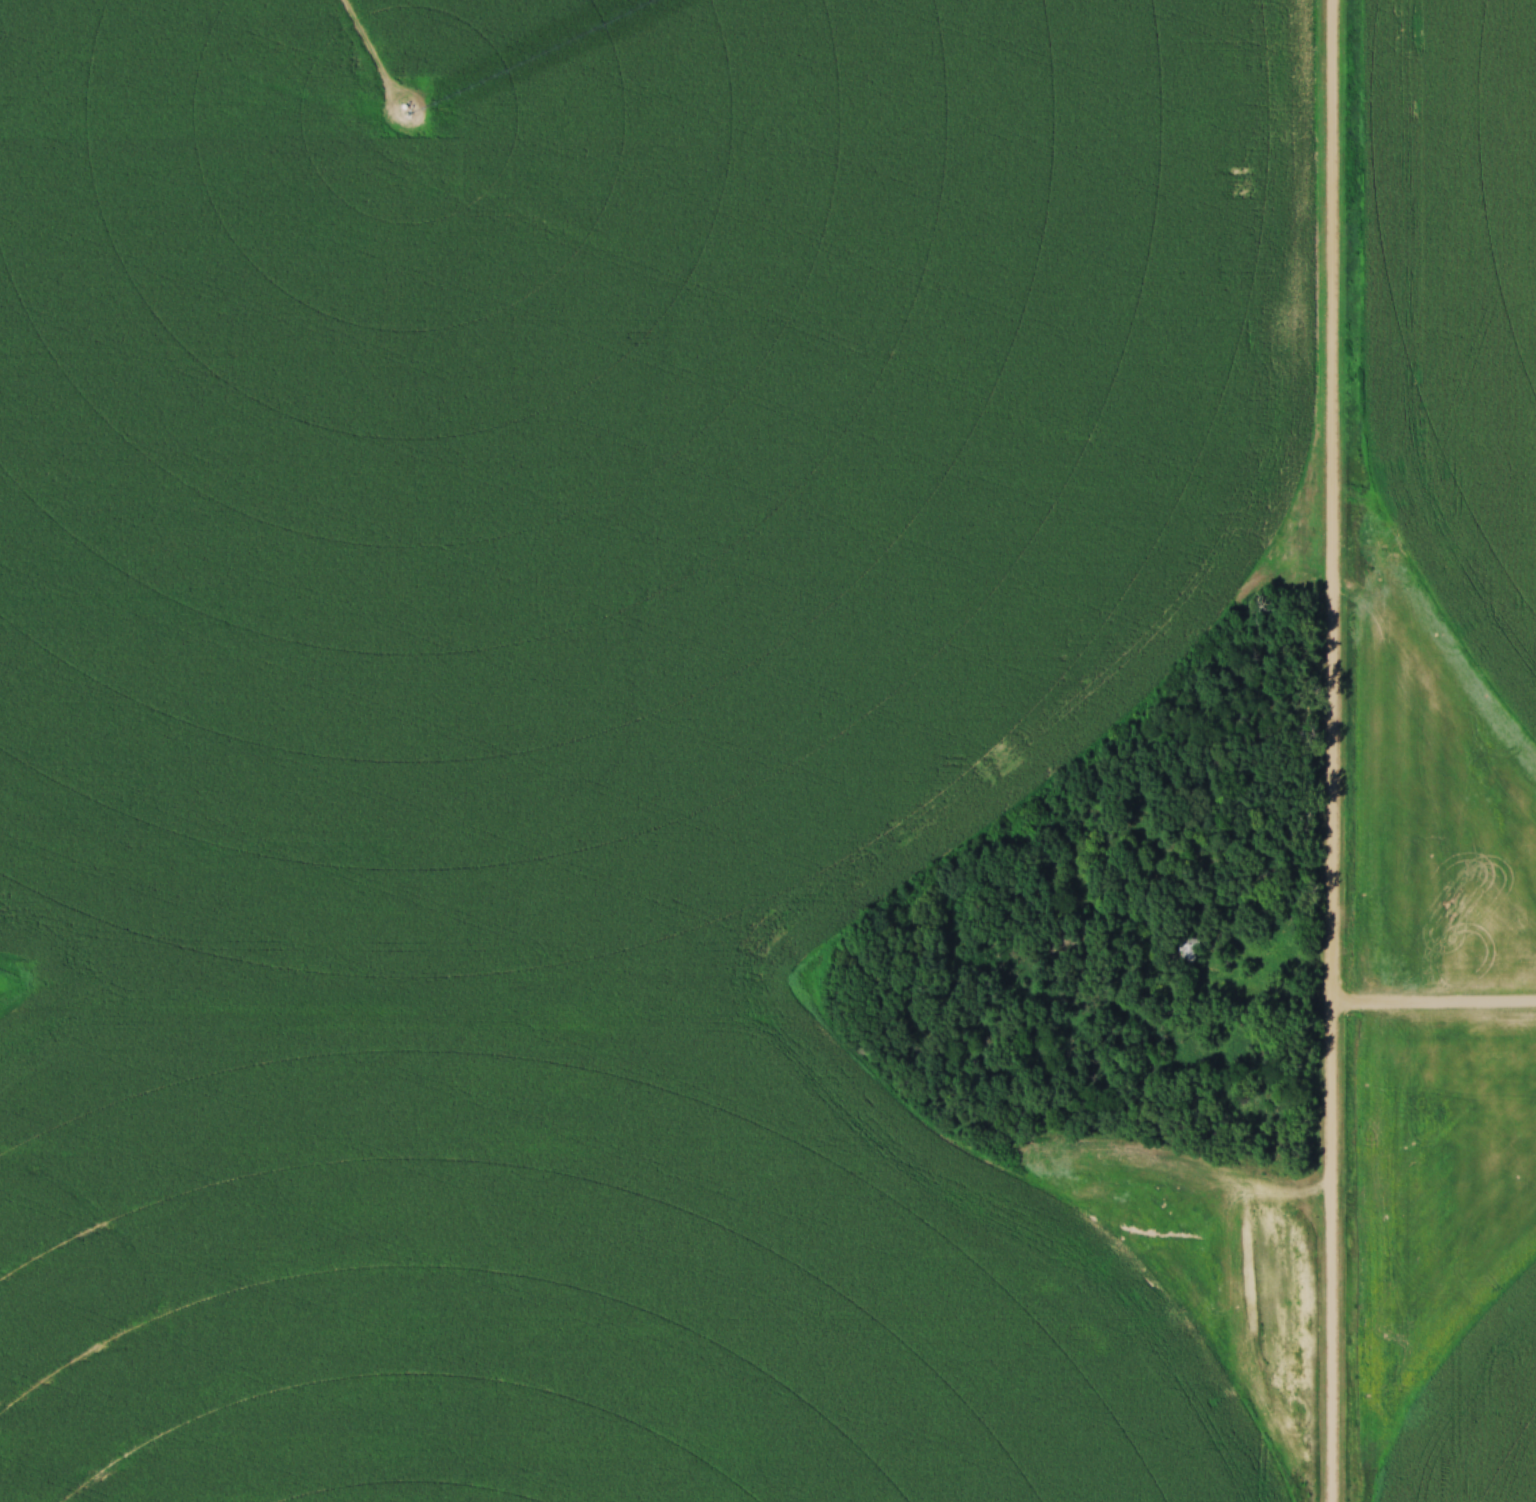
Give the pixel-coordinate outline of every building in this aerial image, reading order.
[(1203,940),(1182,940),(1182,963),(1203,963),(1203,940)]
